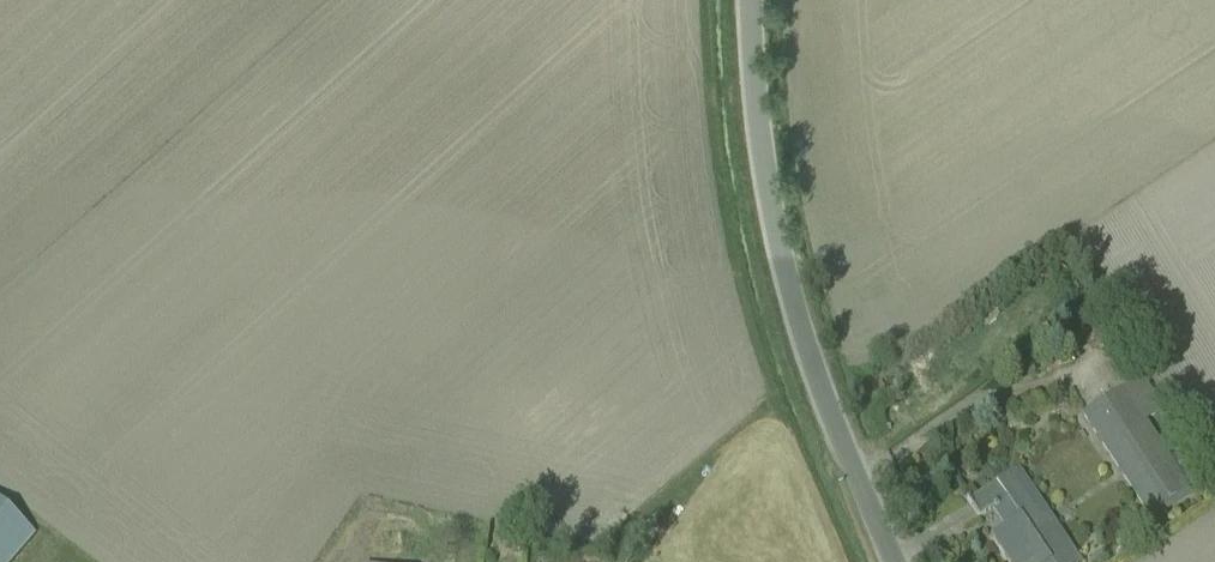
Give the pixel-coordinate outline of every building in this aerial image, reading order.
[(1195,481),(1179,455),(1168,461),(1144,424),(1163,413),(1139,380),(1084,417),(1147,515),(1187,489),(1185,487),(1195,481)] [(1019,469),(968,503),(979,518),(993,508),(1006,528),(992,537),(1008,561),(1082,561),(1019,469)] [(36,535),(0,503),(0,561),(12,561),(36,535)]
